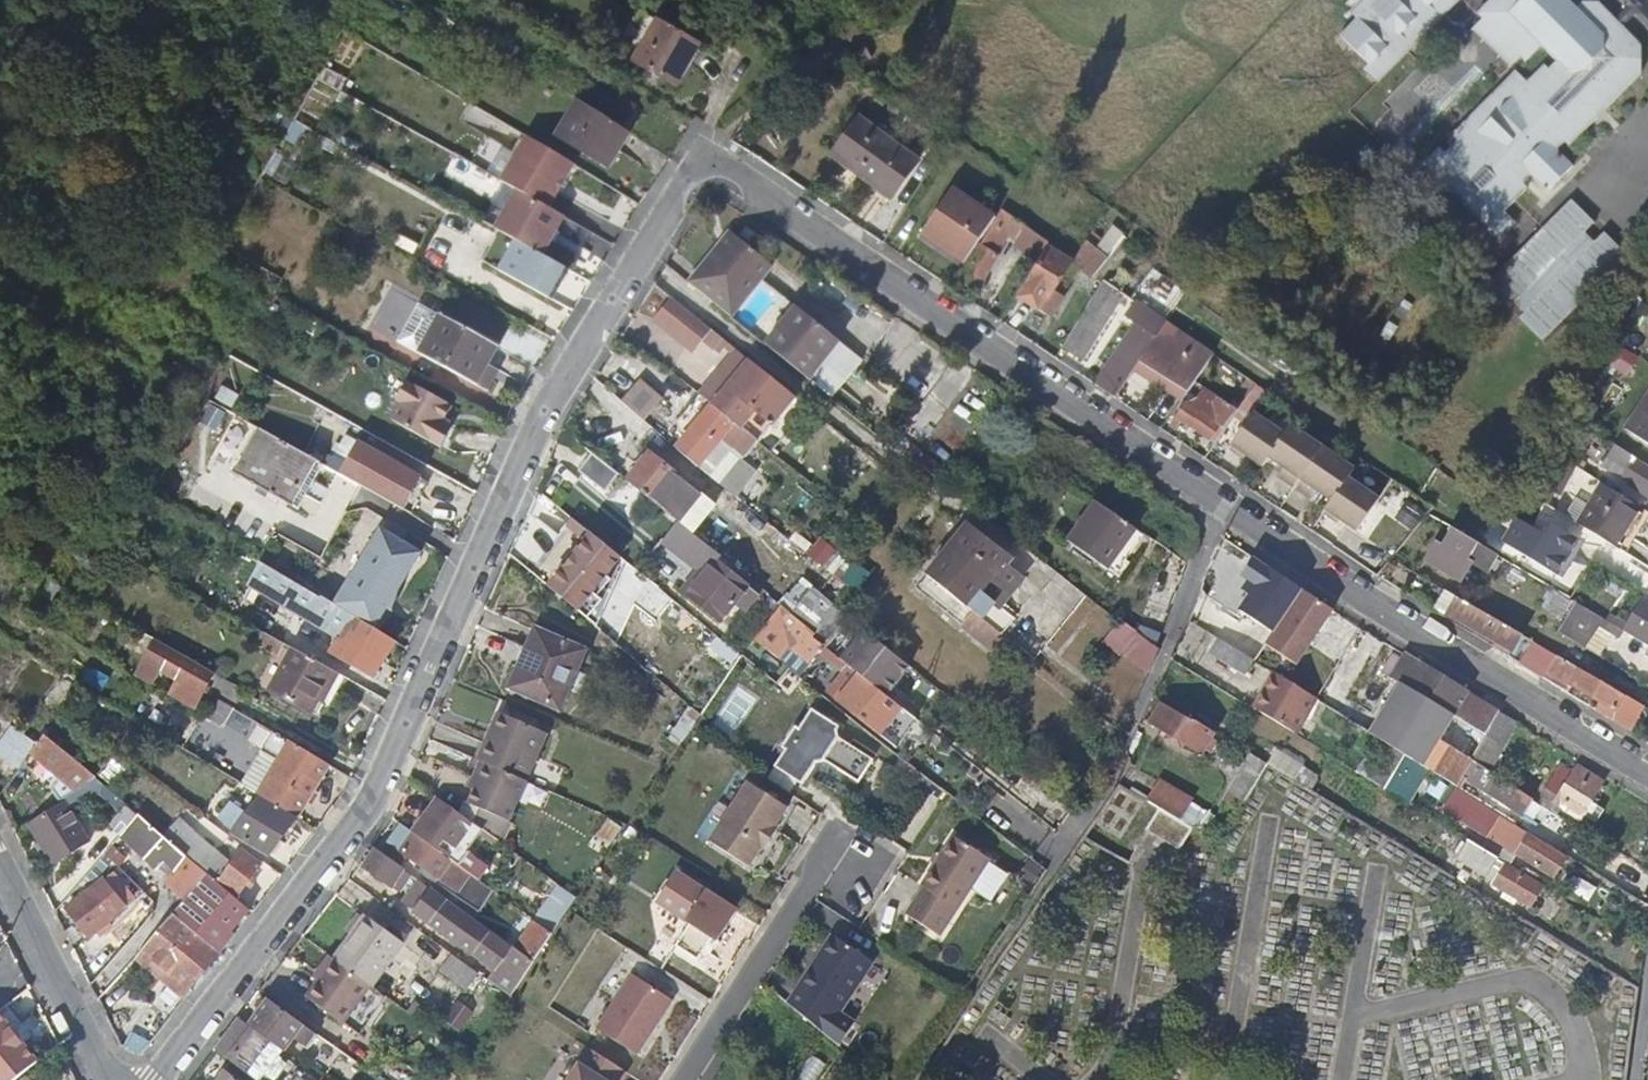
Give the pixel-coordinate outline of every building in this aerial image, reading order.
[(1359,14),(1340,34),(1370,63),(1388,46),(1391,49),(1394,52),(1408,37),(1403,32),(1416,18),(1422,23),(1437,9),(1434,6),(1431,3),(1434,0),(1374,0),(1371,4),(1375,7),(1363,19),(1359,14)] [(1358,2),(1352,8),(1359,14),(1363,19),(1375,7),(1371,4),(1374,0),(1356,0),(1358,2)] [(1370,63),(1366,67),(1379,80),(1460,0),(1434,0),(1431,3),(1434,6),(1437,9),(1422,23),(1416,18),(1403,32),(1408,37),(1394,52),(1391,49),(1388,46),(1370,63)] [(1506,208),(1530,185),(1526,180),(1534,172),(1550,188),(1577,162),(1560,145),(1567,138),(1571,142),(1601,112),(1597,108),(1605,100),(1609,104),(1644,68),(1644,40),(1626,22),(1623,26),(1615,18),(1618,14),(1604,0),(1582,0),(1577,4),(1573,0),(1518,0),(1518,2),(1510,9),(1543,42),(1558,57),(1550,65),(1546,62),(1529,79),(1517,67),(1506,79),(1518,90),(1497,110),(1476,132),(1464,121),(1454,131),(1465,142),(1453,154),(1450,157),(1448,160),(1462,174),(1471,182),(1474,178),(1483,187),(1480,191),(1494,205),(1502,212),(1503,211),(1506,208)] [(1518,0),(1487,0),(1477,10),(1483,16),(1471,28),(1510,65),(1522,53),(1527,58),(1543,42),(1510,9),(1518,2),(1518,0)] [(634,66),(674,90),(698,49),(648,20),(635,41),(645,47),(634,66)] [(868,53),(861,44),(844,55),(854,63),(868,53)] [(1506,79),(1464,121),(1476,132),(1497,110),(1518,90),(1506,79)] [(602,107),(629,124),(640,107),(613,90),(602,107)] [(577,103),(556,139),(608,173),(630,137),(579,104),(577,103)] [(896,190),(916,162),(856,120),(836,149),(830,158),(890,199),(896,190)] [(526,140),(501,182),(519,193),(549,211),(574,168),(529,142),(528,141),(526,140)] [(1518,219),(1506,208),(1503,211),(1502,212),(1494,205),(1480,191),(1483,187),(1474,178),(1471,182),(1462,174),(1448,160),(1450,157),(1453,154),(1442,143),(1425,161),(1502,236),(1518,219)] [(271,156),(266,178),(291,183),(296,162),(271,156)] [(450,161),(446,178),(472,184),(476,167),(450,161)] [(950,186),(921,234),(964,261),(993,213),(950,186)] [(519,193),(497,232),(517,243),(543,257),(564,220),(549,211),(519,193)] [(1519,317),(1543,340),(1627,255),(1603,232),(1594,241),(1585,232),(1594,223),(1571,199),(1486,285),(1509,307),(1514,302),(1524,312),(1519,317)] [(1014,240),(1017,241),(1026,226),(1000,209),(958,278),(978,290),(998,256),(995,255),(1008,234),(1015,238),(1014,240)] [(1017,241),(1040,256),(1049,242),(1026,226),(1017,241)] [(687,284),(733,319),(773,267),(727,232),(687,284)] [(1107,252),(1086,240),(1073,261),(1094,273),(1107,252)] [(517,243),(501,274),(552,302),(568,271),(543,257),(517,243)] [(1050,249),(1020,297),(1039,309),(1043,300),(1058,309),(1064,296),(1053,290),(1070,262),(1050,249)] [(1372,281),(1397,262),(1388,251),(1364,270),(1372,281)] [(1110,308),(1120,291),(1104,280),(1093,298),(1095,300),(1066,350),(1083,361),(1114,310),(1110,308)] [(677,301),(660,322),(700,355),(717,334),(677,301)] [(1155,336),(1165,322),(1135,301),(1126,316),(1155,336)] [(794,306),(765,344),(833,397),(862,358),(794,306)] [(441,318),(420,355),(477,387),(487,367),(498,349),(441,318)] [(1195,381),(1203,371),(1153,339),(1140,364),(1187,392),(1189,390),(1195,381)] [(1613,370),(1633,374),(1637,353),(1617,349),(1613,370)] [(1132,371),(1141,357),(1136,354),(1129,365),(1115,356),(1095,386),(1114,398),(1132,371)] [(796,397),(752,361),(715,406),(759,442),(796,397)] [(487,367),(477,387),(487,393),(498,374),(487,367)] [(396,402),(386,418),(441,449),(452,429),(443,423),(452,407),(402,379),(391,399),(396,402)] [(644,381),(625,404),(647,422),(665,399),(644,381)] [(1198,384),(1195,381),(1189,390),(1194,393),(1199,397),(1205,389),(1198,384)] [(1639,408),(1647,414),(1647,395),(1639,408)] [(1212,405),(1199,397),(1195,401),(1191,398),(1172,427),(1177,430),(1183,422),(1214,443),(1237,411),(1221,400),(1217,397),(1212,405)] [(759,442),(715,406),(684,443),(679,449),(699,467),(723,438),(747,457),(759,442)] [(1639,408),(1626,428),(1647,443),(1647,414),(1639,408)] [(1284,429),(1255,409),(1233,441),(1263,461),(1269,452),(1284,429)] [(1321,440),(1291,420),(1284,429),(1269,452),(1284,462),(1278,471),(1294,481),(1321,440)] [(261,430),(241,466),(303,502),(323,466),(261,430)] [(1351,460),(1321,440),(1294,481),(1309,491),(1315,482),(1330,492),(1342,474),(1345,469),(1351,460)] [(1615,443),(1598,470),(1611,478),(1622,471),(1629,476),(1626,482),(1637,488),(1640,483),(1647,489),(1647,465),(1625,450),(1615,443)] [(357,444),(340,475),(402,510),(415,487),(419,479),(357,444)] [(590,451),(577,467),(602,488),(615,471),(590,451)] [(650,453),(627,481),(698,538),(726,503),(684,469),(678,476),(650,453)] [(714,480),(730,492),(750,466),(735,454),(714,480)] [(303,502),(241,466),(236,474),(299,509),(303,502)] [(1345,469),(1342,474),(1330,492),(1324,501),(1356,523),(1378,491),(1345,469)] [(1603,482),(1578,523),(1619,548),(1627,534),(1634,523),(1644,508),(1605,483),(1603,482)] [(415,487),(402,510),(407,513),(420,490),(415,487)] [(439,500),(420,490),(407,513),(426,524),(439,500)] [(1105,509),(1077,549),(1117,576),(1145,536),(1105,509)] [(630,559),(575,516),(569,520),(589,537),(549,590),(592,628),(630,559)] [(1545,534),(1519,520),(1505,543),(1558,575),(1578,539),(1551,524),(1545,534)] [(927,574),(984,619),(1020,572),(1005,560),(1009,555),(991,542),(990,543),(966,523),(927,574)] [(1499,556),(1453,528),(1444,544),(1434,541),(1426,562),(1455,581),(1470,565),(1487,575),(1499,556)] [(336,605),(391,637),(424,555),(385,530),(336,605)] [(823,539),(807,552),(820,568),(836,555),(823,539)] [(715,562),(719,556),(701,541),(688,558),(706,573),(689,594),(722,621),(726,617),(735,604),(747,613),(759,598),(735,579),(736,578),(715,562)] [(1306,592),(1260,562),(1255,569),(1233,556),(1223,571),(1250,589),(1252,585),(1254,586),(1247,596),(1256,601),(1246,616),(1276,636),(1306,592)] [(336,605),(265,563),(254,582),(342,637),(333,652),(374,676),(396,640),(391,637),(336,605)] [(842,579),(858,592),(870,576),(855,563),(842,579)] [(1446,591),(1437,606),(1450,613),(1459,598),(1446,591)] [(1336,612),(1306,592),(1276,636),(1269,647),(1299,669),(1336,612)] [(1494,647),(1510,656),(1522,635),(1459,598),(1450,613),(1497,641),(1494,647)] [(1647,645),(1647,601),(1646,600),(1630,626),(1610,614),(1607,620),(1615,624),(1647,645)] [(1611,632),(1615,624),(1607,620),(1575,602),(1558,632),(1585,647),(1598,624),(1611,632)] [(755,640),(770,651),(789,627),(805,640),(813,631),(796,617),(782,606),(755,640)] [(990,646),(1000,633),(973,612),(963,625),(990,646)] [(1120,619),(1103,642),(1144,672),(1161,649),(1120,619)] [(257,644),(278,656),(285,643),(264,631),(257,644)] [(571,691),(579,672),(586,654),(535,631),(510,689),(562,712),(571,691)] [(861,645),(875,656),(884,645),(870,633),(861,645)] [(216,675),(168,647),(154,639),(134,674),(153,685),(160,672),(175,680),(167,694),(195,710),(216,675)] [(1258,665),(1225,644),(1217,658),(1249,678),(1258,665)] [(882,686),(903,660),(884,645),(875,656),(863,671),(882,686)] [(342,675),(295,649),(272,689),(319,715),(342,675)] [(1500,713),(1408,657),(1404,663),(1382,650),(1372,667),(1402,685),(1454,717),(1486,736),(1500,713)] [(1627,714),(1634,701),(1597,679),(1554,654),(1545,669),(1556,676),(1554,680),(1569,689),(1571,685),(1616,711),(1617,709),(1627,714)] [(860,675),(849,666),(846,670),(857,679),(860,675)] [(590,677),(579,672),(571,691),(581,696),(590,677)] [(876,708),(887,696),(860,675),(857,679),(840,700),(866,722),(867,720),(876,708)] [(61,676),(41,704),(58,716),(79,688),(61,676)] [(211,688),(237,703),(244,691),(218,676),(211,688)] [(1295,735),(1316,701),(1285,682),(1273,703),(1261,697),(1254,710),(1295,735)] [(1440,741),(1454,717),(1402,685),(1371,736),(1424,767),(1440,741)] [(887,717),(897,704),(887,696),(876,708),(887,717)] [(218,699),(206,717),(221,727),(233,709),(218,699)] [(1185,744),(1196,725),(1163,703),(1151,723),(1185,744)] [(878,729),(887,717),(876,708),(867,720),(878,729)] [(840,727),(814,710),(777,767),(804,784),(817,762),(824,760),(861,783),(876,761),(837,735),(840,727)] [(680,745),(697,719),(685,711),(668,737),(680,745)] [(497,713),(486,737),(491,739),(502,715),(497,713)] [(1505,748),(1519,725),(1500,713),(1486,736),(1505,748)] [(491,739),(486,737),(476,760),(479,761),(471,779),(477,782),(467,804),(506,822),(525,782),(546,735),(502,715),(491,739)] [(1215,734),(1196,723),(1196,725),(1185,744),(1202,755),(1215,734)] [(36,743),(10,725),(0,741),(0,757),(18,769),(36,743)] [(261,752),(278,761),(279,760),(318,783),(330,765),(273,731),(261,752)] [(46,734),(27,761),(31,764),(35,758),(63,781),(75,791),(95,777),(46,734)] [(1424,767),(1440,777),(1449,762),(1463,771),(1470,760),(1440,741),(1424,767)] [(1276,750),(1267,763),(1296,781),(1304,768),(1276,750)] [(242,784),(259,794),(278,761),(261,752),(242,784)] [(1246,803),(1268,767),(1252,757),(1245,769),(1239,778),(1230,793),(1246,803)] [(278,761),(259,794),(261,796),(298,817),(318,783),(279,760),(278,761)] [(1230,772),(1239,778),(1245,769),(1236,763),(1230,772)] [(1562,769),(1545,799),(1582,821),(1604,785),(1575,768),(1571,774),(1562,769)] [(1527,810),(1533,799),(1499,778),(1493,789),(1527,810)] [(54,788),(61,800),(75,791),(63,781),(54,788)] [(1162,782),(1149,803),(1162,810),(1179,821),(1192,800),(1162,782)] [(761,789),(722,848),(750,866),(789,808),(761,789)] [(1242,810),(1246,803),(1230,793),(1226,800),(1242,810)] [(298,817),(261,796),(248,813),(234,832),(269,853),(298,817)] [(217,817),(234,832),(248,813),(231,801),(217,817)] [(469,827),(470,824),(438,801),(418,828),(451,851),(460,839),(479,853),(482,849),(486,851),(492,843),(469,827)] [(89,845),(67,804),(31,823),(55,863),(89,845)] [(118,835),(137,814),(126,804),(108,825),(118,835)] [(1179,821),(1162,810),(1150,830),(1181,850),(1194,830),(1179,821)] [(165,836),(140,814),(122,834),(147,857),(158,869),(168,859),(176,868),(172,872),(193,889),(207,872),(165,836)] [(219,878),(230,864),(231,863),(179,818),(165,836),(207,872),(217,880),(219,878)] [(595,835),(610,845),(621,827),(607,818),(595,835)] [(1507,824),(1500,835),(1511,842),(1506,850),(1554,879),(1566,860),(1507,824)] [(417,835),(403,825),(391,843),(404,853),(409,857),(410,855),(425,865),(422,870),(480,913),(494,893),(451,861),(450,864),(414,838),(417,835)] [(992,856),(956,833),(908,908),(944,931),(992,856)] [(402,866),(409,857),(404,853),(391,843),(384,853),(402,866)] [(1468,846),(1458,863),(1487,880),(1495,885),(1493,887),(1531,910),(1544,890),(1468,846)] [(397,890),(411,872),(402,866),(384,853),(377,848),(365,866),(397,890)] [(230,864),(219,878),(238,893),(262,863),(242,849),(231,863),(230,864)] [(235,923),(249,907),(217,880),(207,872),(193,889),(174,911),(173,912),(221,951),(222,951),(221,950),(240,927),(235,923)] [(741,910),(679,873),(661,902),(695,922),(680,946),(701,959),(714,938),(721,942),(741,910)] [(1568,895),(1590,902),(1596,885),(1574,877),(1568,895)] [(497,972),(515,948),(491,931),(489,933),(418,881),(403,903),(497,972)] [(111,908),(103,900),(89,887),(64,913),(91,939),(119,908),(114,904),(111,908)] [(107,896),(103,900),(111,908),(114,904),(107,896)] [(190,987),(221,951),(173,912),(143,947),(190,987)] [(534,963),(553,936),(523,914),(510,935),(521,943),(516,950),(534,963)] [(370,983),(372,985),(407,938),(393,927),(389,932),(366,915),(364,918),(360,915),(352,926),(356,929),(334,957),(370,983)] [(875,963),(833,938),(791,1005),(841,1050),(856,1025),(842,1015),(875,963)] [(184,994),(190,987),(143,947),(137,955),(184,994)] [(318,978),(334,957),(329,953),(313,975),(318,978)] [(468,990),(480,973),(453,954),(441,971),(468,990)] [(370,983),(334,957),(318,978),(305,996),(342,1022),(370,983)] [(676,1001),(635,974),(600,1029),(641,1055),(676,1001)] [(304,1043),(314,1030),(270,998),(250,1025),(259,1032),(283,1050),(294,1036),(304,1043)] [(443,1025),(467,1029),(472,1005),(448,1000),(443,1025)] [(408,1012),(422,1022),(429,1012),(415,1002),(408,1012)] [(43,1060),(20,1015),(7,1023),(6,1021),(0,1024),(0,1063),(6,1073),(1,1077),(2,1079),(18,1079),(43,1060)] [(250,1025),(238,1017),(215,1048),(244,1069),(249,1062),(255,1066),(266,1051),(252,1041),(256,1036),(259,1032),(250,1025)] [(143,1053),(152,1041),(132,1031),(125,1043),(143,1053)] [(270,1046),(256,1036),(252,1041),(266,1051),(270,1046)] [(349,1070),(356,1060),(327,1040),(320,1050),(349,1070)] [(593,1049),(571,1079),(624,1079),(628,1073),(593,1049)] [(824,1062),(809,1056),(801,1079),(817,1079),(824,1062)] [(227,1069),(219,1079),(243,1079),(227,1069)]
